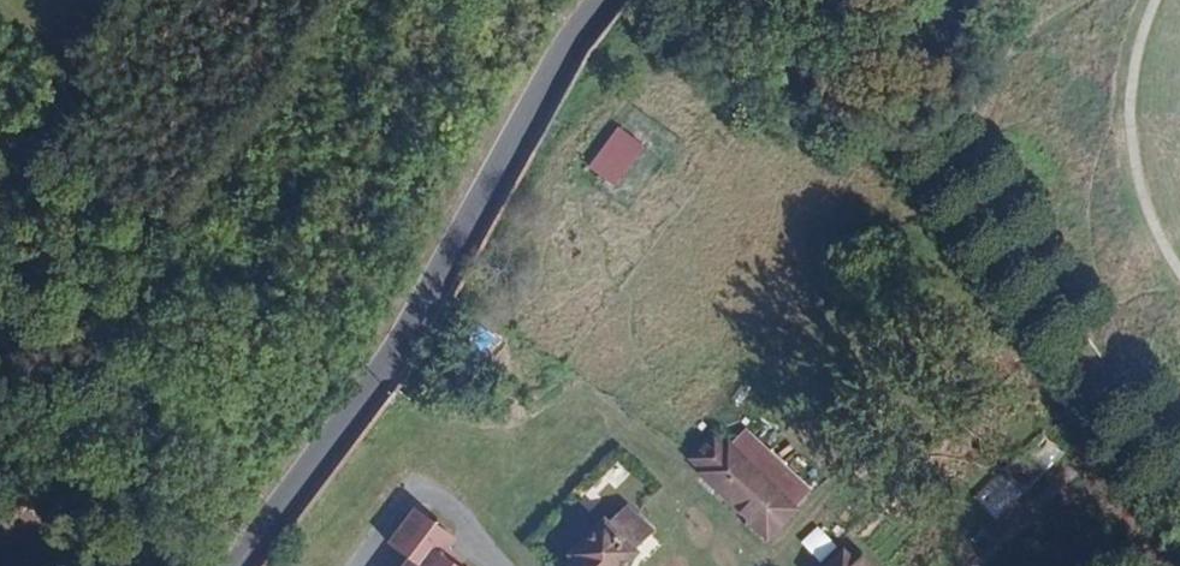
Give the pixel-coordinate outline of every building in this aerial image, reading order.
[(620,118),(590,157),(614,175),(644,136),(620,118)] [(713,435),(690,459),(703,471),(700,474),(765,538),(793,510),(726,445),(724,447),(713,435)] [(441,553),(432,547),(437,539),(441,531),(440,527),(405,503),(381,541),(401,555),(393,565),(462,565),(441,553)] [(628,557),(625,553),(643,536),(623,515),(605,532),(601,528),(570,557),(573,561),(568,565),(619,565),(628,557)] [(446,545),(437,539),(432,547),(441,553),(446,545)] [(840,553),(828,565),(854,565),(840,553)]
